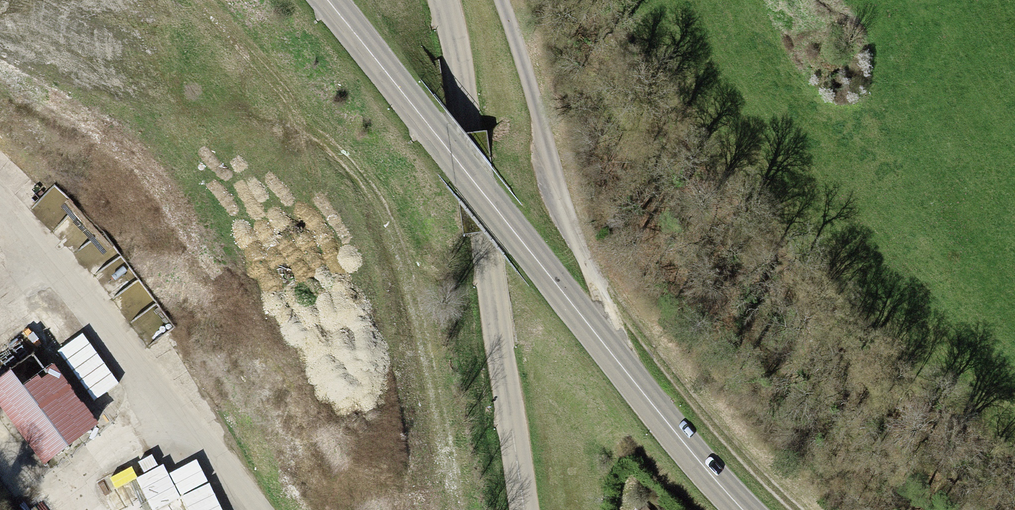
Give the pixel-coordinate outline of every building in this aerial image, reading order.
[(0,334),(0,408),(25,442),(11,452),(24,469),(88,423),(35,349),(53,336),(34,309),(0,334)]
